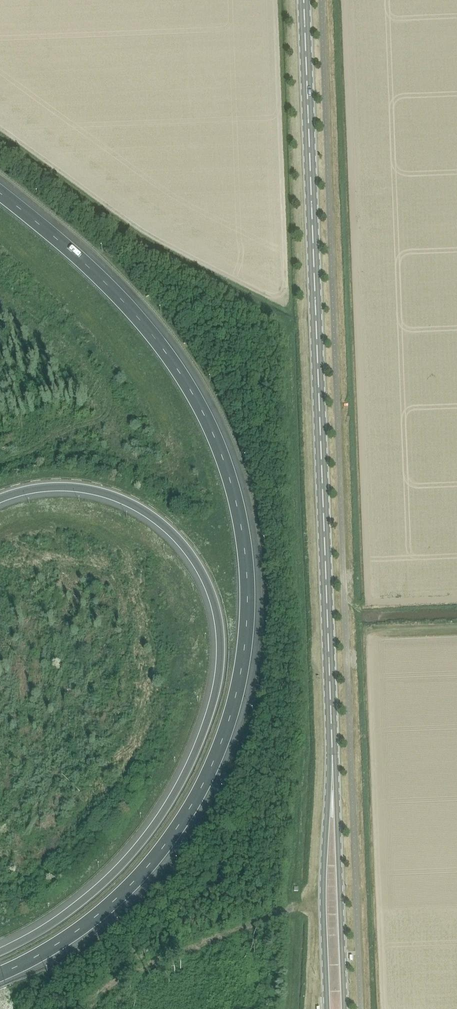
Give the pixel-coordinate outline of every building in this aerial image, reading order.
[(234,717),(241,718),(248,692),(241,690),(234,717)]
